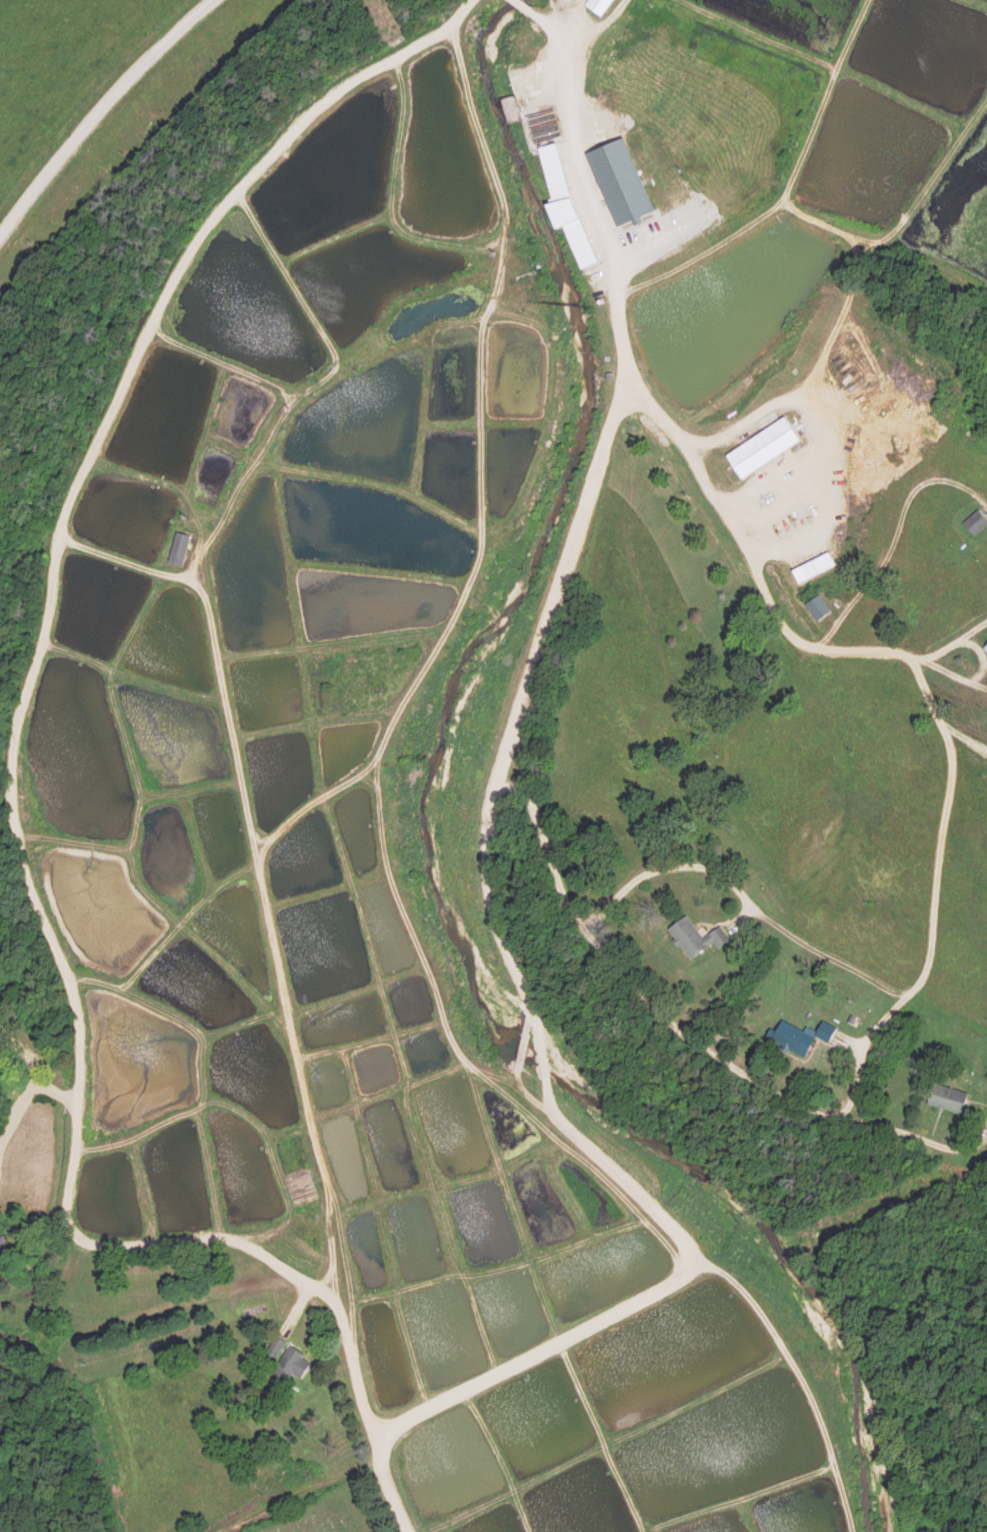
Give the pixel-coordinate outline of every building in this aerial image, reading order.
[(602,18),(614,0),(590,0),(585,7),(602,18)] [(587,154),(616,229),(632,222),(634,227),(643,223),(641,218),(654,213),(625,139),(587,154)] [(564,227),(580,271),(597,265),(553,145),(536,151),(555,202),(546,205),(555,230),(564,227)] [(743,481),(802,443),(786,419),(727,457),(743,481)] [(979,512),(963,525),(974,539),(986,528),(986,522),(979,512)] [(170,565),(184,567),(190,537),(176,534),(170,565)] [(836,570),(831,556),(793,570),(798,584),(836,570)] [(805,606),(817,623),(832,613),(820,596),(805,606)] [(721,928),(704,940),(688,918),(669,931),(690,962),(715,944),(719,950),(731,942),(721,928)] [(807,1058),(816,1038),(830,1044),(837,1028),(824,1021),(819,1032),(808,1027),(806,1031),(783,1021),(778,1032),(771,1029),(767,1039),(807,1058)] [(963,1116),(968,1093),(934,1085),(930,1105),(938,1107),(937,1110),(963,1116)] [(287,1342),(277,1336),(266,1354),(276,1360),(287,1342)] [(304,1355),(289,1346),(273,1375),(287,1384),(292,1375),(301,1380),(310,1365),(302,1360),(304,1355)]
